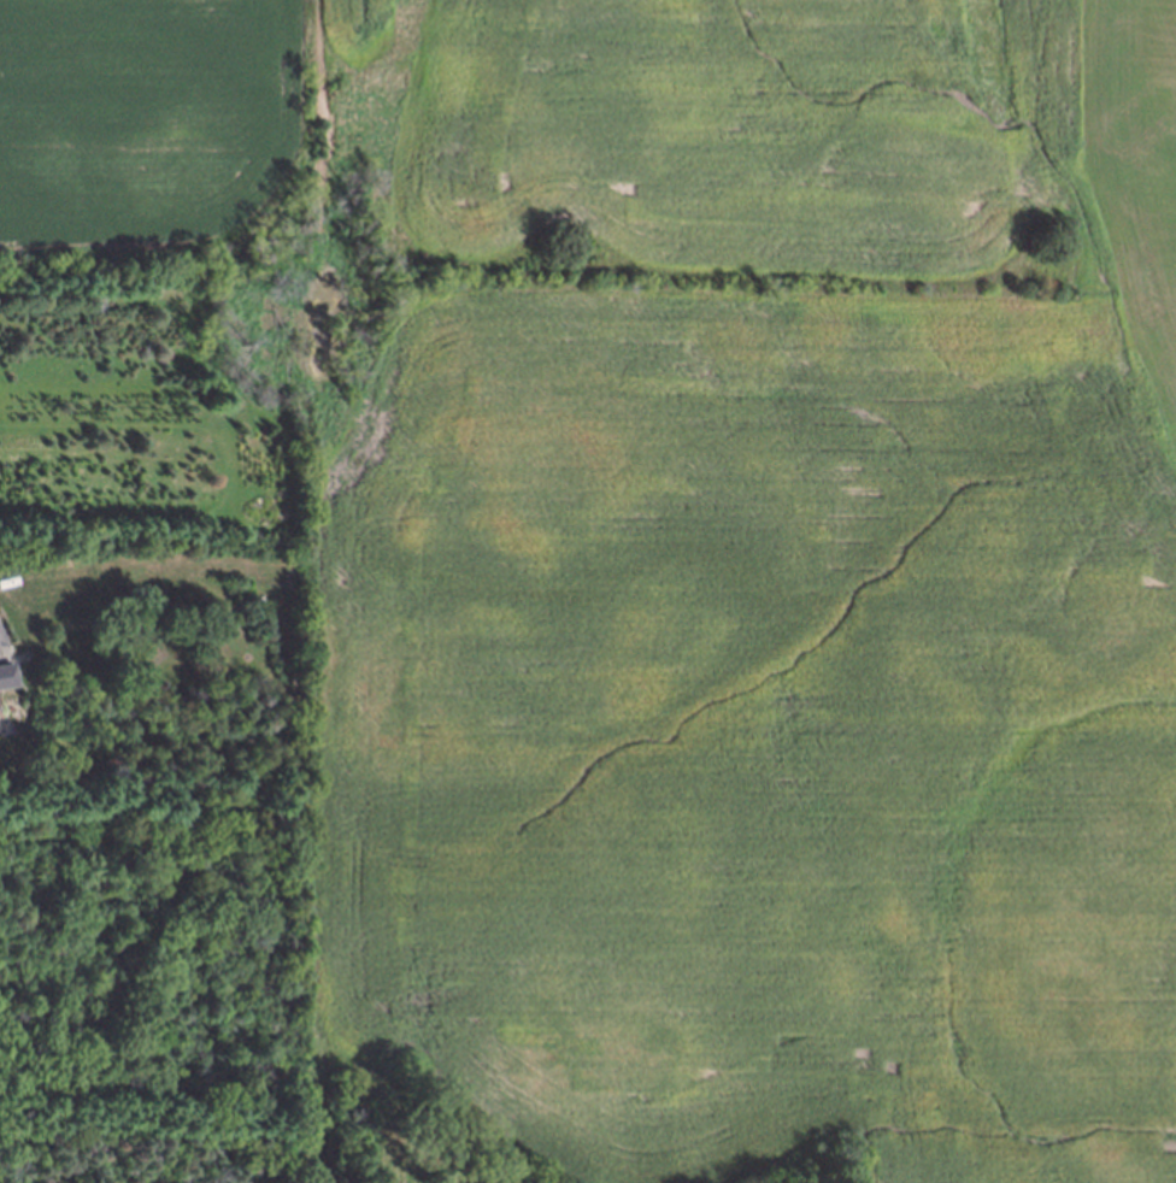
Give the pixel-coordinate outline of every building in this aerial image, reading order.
[(17,687),(14,664),(0,665),(0,689),(17,687)]
